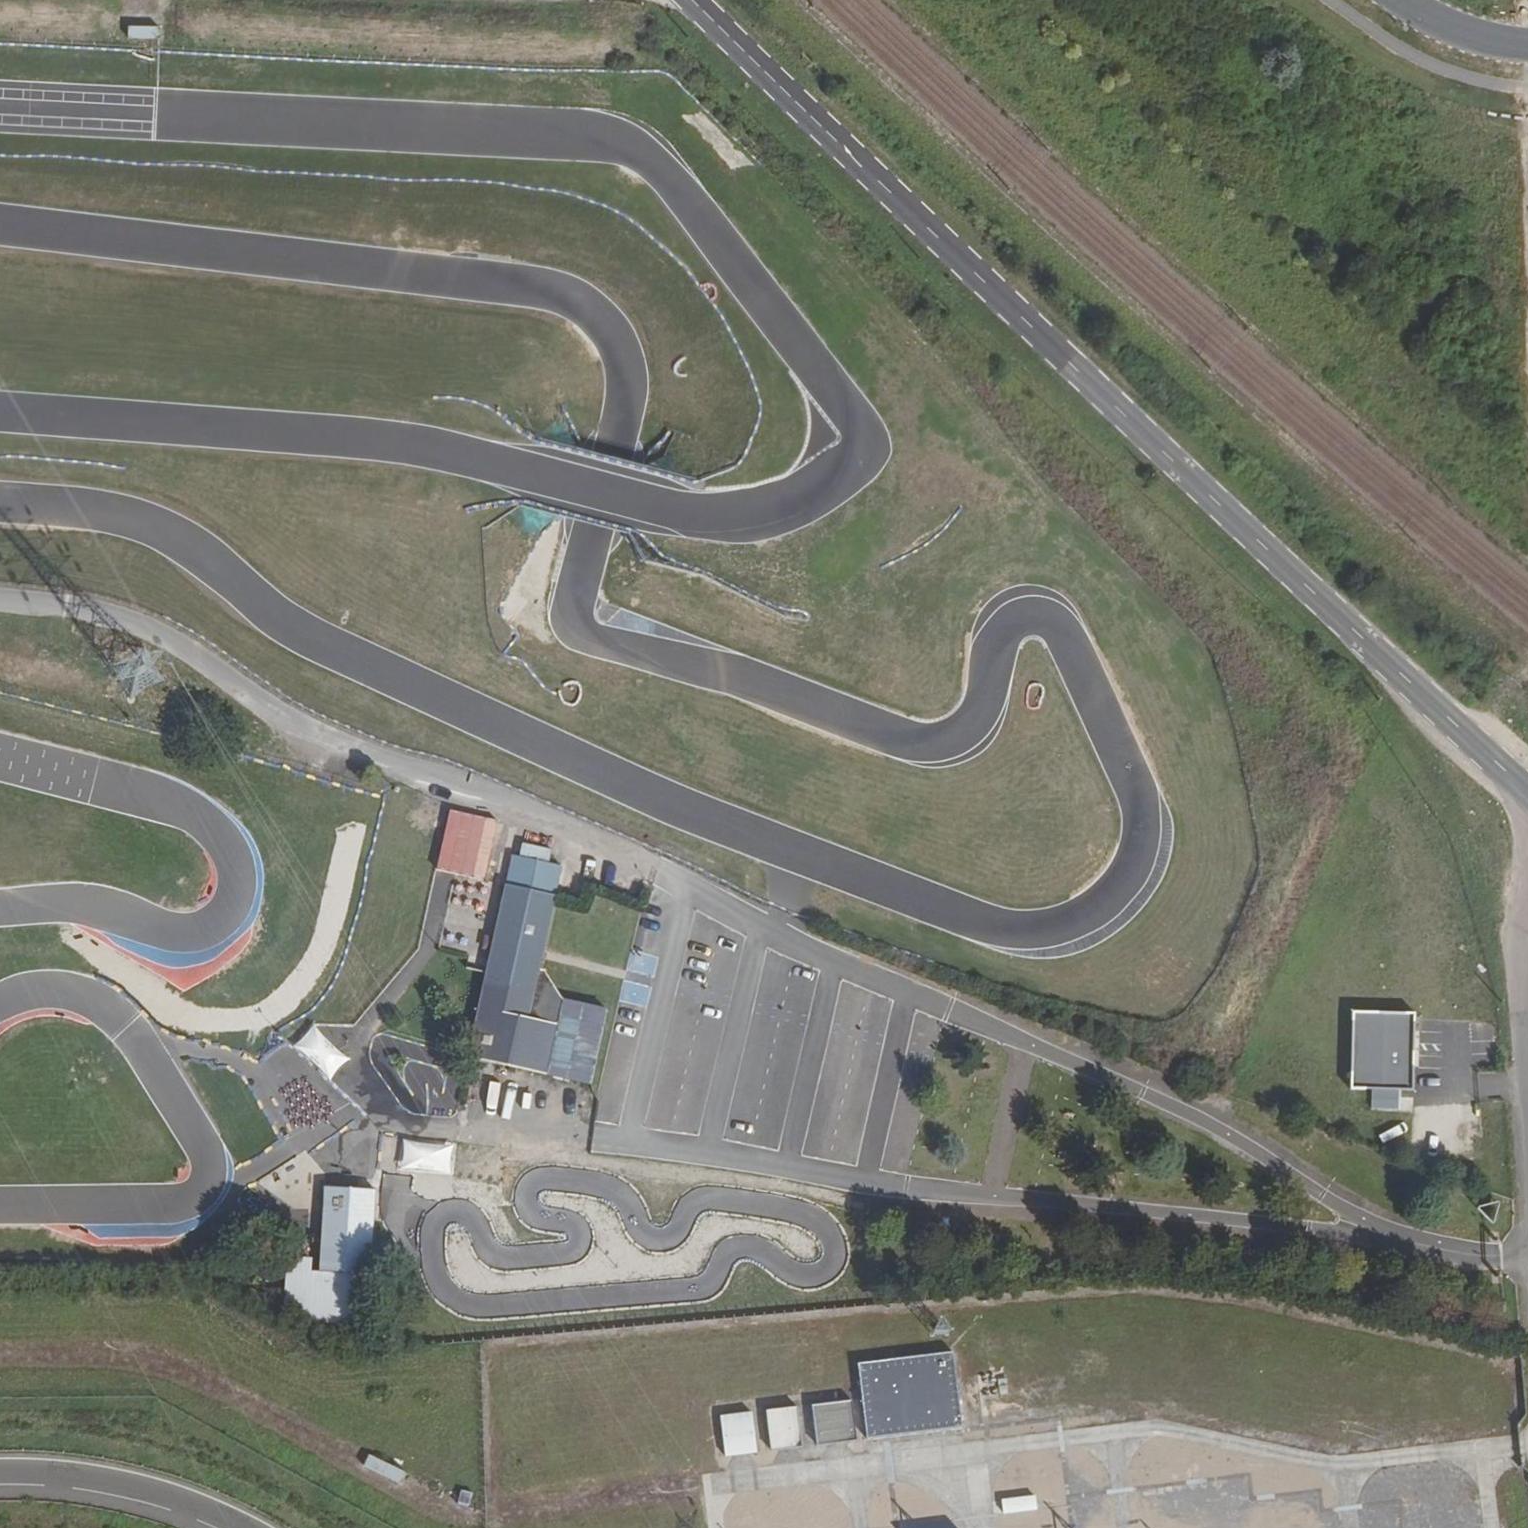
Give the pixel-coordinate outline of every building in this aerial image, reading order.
[(155,38),(156,13),(126,12),(125,37),(155,38)] [(506,884),(555,895),(561,871),(511,860),(506,884)] [(466,863),(463,876),(493,884),(496,871),(466,863)] [(607,1012),(565,1003),(545,971),(540,971),(555,895),(506,884),(468,1059),(593,1087),(607,1012)] [(1350,1002),(1349,1084),(1427,1084),(1428,1002),(1350,1002)] [(293,1047),(328,1079),(347,1059),(312,1027),(293,1047)] [(325,1274),(375,1275),(376,1191),(327,1189),(325,1274)] [(859,1365),(868,1441),(962,1430),(953,1354),(859,1365)] [(812,1406),(817,1446),(858,1441),(853,1401),(812,1406)] [(766,1411),(772,1452),(802,1448),(798,1408),(766,1411)] [(720,1415),(725,1458),(758,1454),(752,1410),(720,1415)] [(1000,1498),(1002,1513),(1037,1508),(1035,1493),(1000,1498)]
